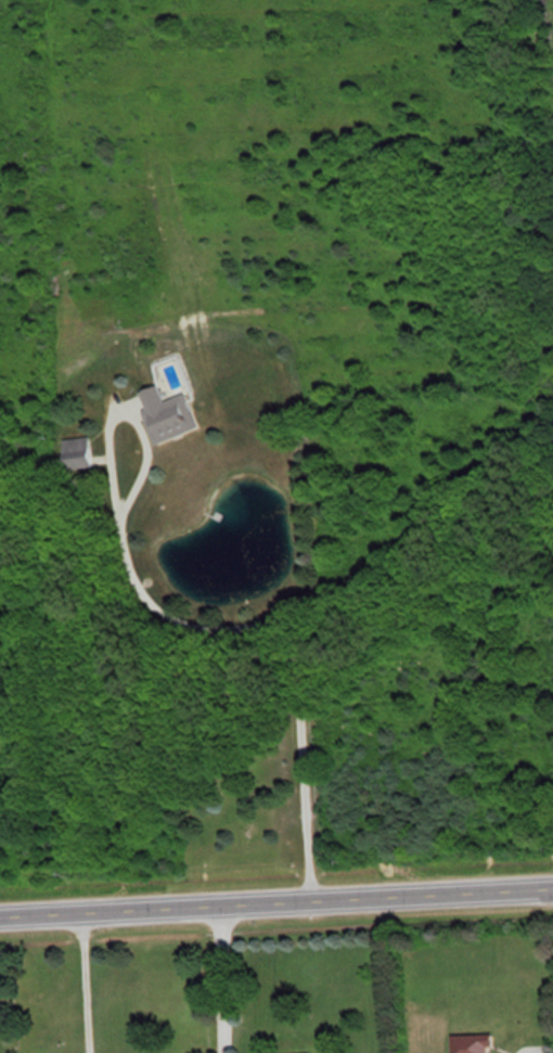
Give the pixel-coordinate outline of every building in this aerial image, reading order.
[(206,429),(195,393),(171,401),(166,386),(136,396),(140,409),(144,408),(147,418),(152,417),(160,444),(206,429)] [(495,1043),(501,1043),(501,1033),(456,1033),(456,1052),(495,1052),(495,1043)]
